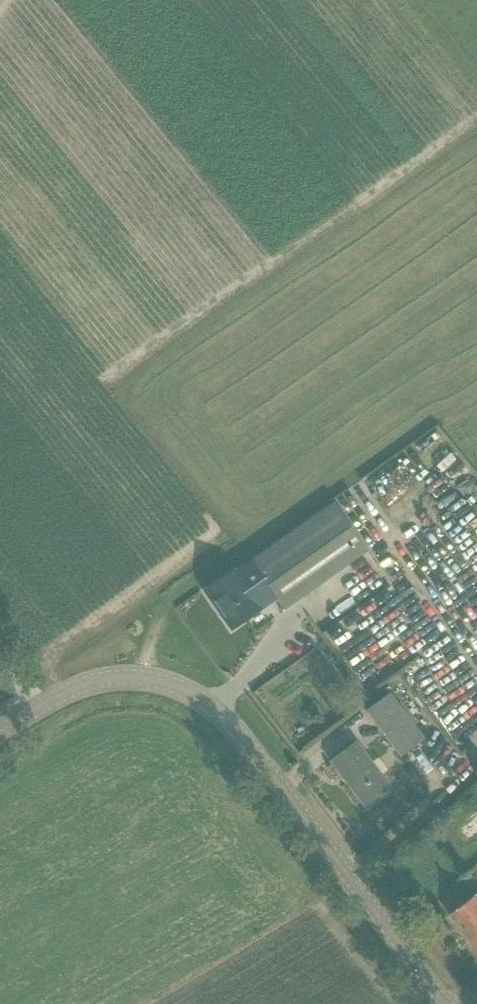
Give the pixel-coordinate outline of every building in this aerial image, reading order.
[(334,503),(203,595),(214,610),(216,609),(232,631),(261,610),(259,607),(276,595),(284,607),(366,550),(334,503)] [(400,754),(424,737),(390,693),(366,711),(400,754)] [(380,775),(371,763),(355,742),(331,761),(365,805),(389,787),(380,775)] [(465,902),(449,915),(476,952),(476,893),(465,902)]
